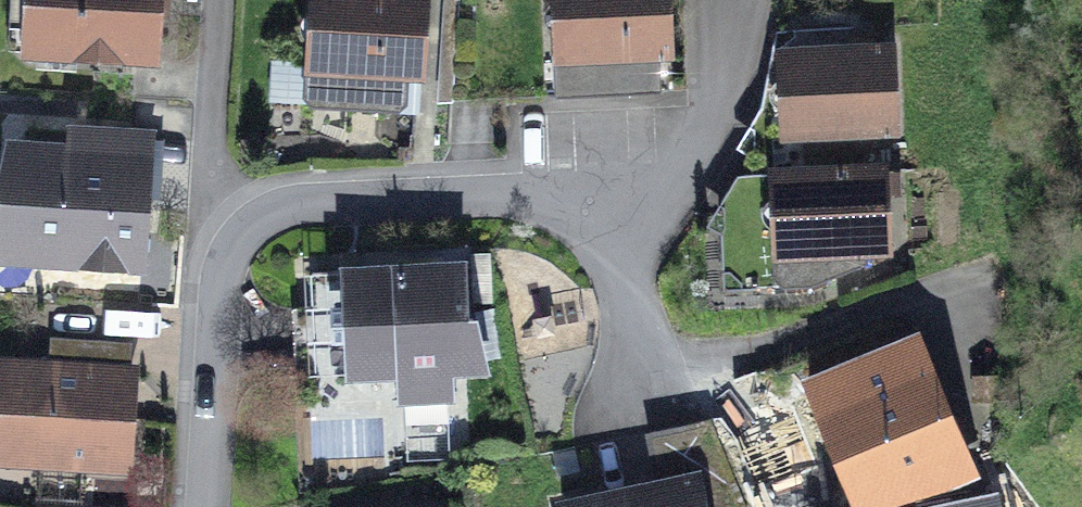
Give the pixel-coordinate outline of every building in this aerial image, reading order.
[(30,54),(154,60),(157,0),(32,0),(30,54)] [(426,0),(323,0),(318,68),(420,75),(426,0)] [(568,97),(659,93),(657,54),(670,54),(668,0),(564,0),(568,97)] [(801,31),(791,42),(795,174),(873,171),(874,132),(894,131),(894,50),(877,50),(877,29),(801,31)] [(10,260),(143,268),(149,176),(137,175),(140,136),(74,131),(73,149),(17,145),(15,186),(0,200),(0,203),(13,218),(10,260)] [(795,174),(769,174),(770,208),(748,209),(722,233),(726,292),(807,287),(856,269),(857,251),(888,252),(885,170),(873,171),(795,174)] [(492,302),(492,254),(474,254),(474,302),(492,302)] [(463,266),(314,272),(317,380),(403,376),(404,402),(451,399),(450,374),(484,372),(476,320),(464,319),(463,266)] [(0,368),(0,456),(126,463),(131,376),(115,375),(117,342),(51,338),(50,371),(0,368)] [(965,463),(916,340),(811,381),(860,505),(965,463)] [(564,506),(704,506),(699,478),(564,506)]
